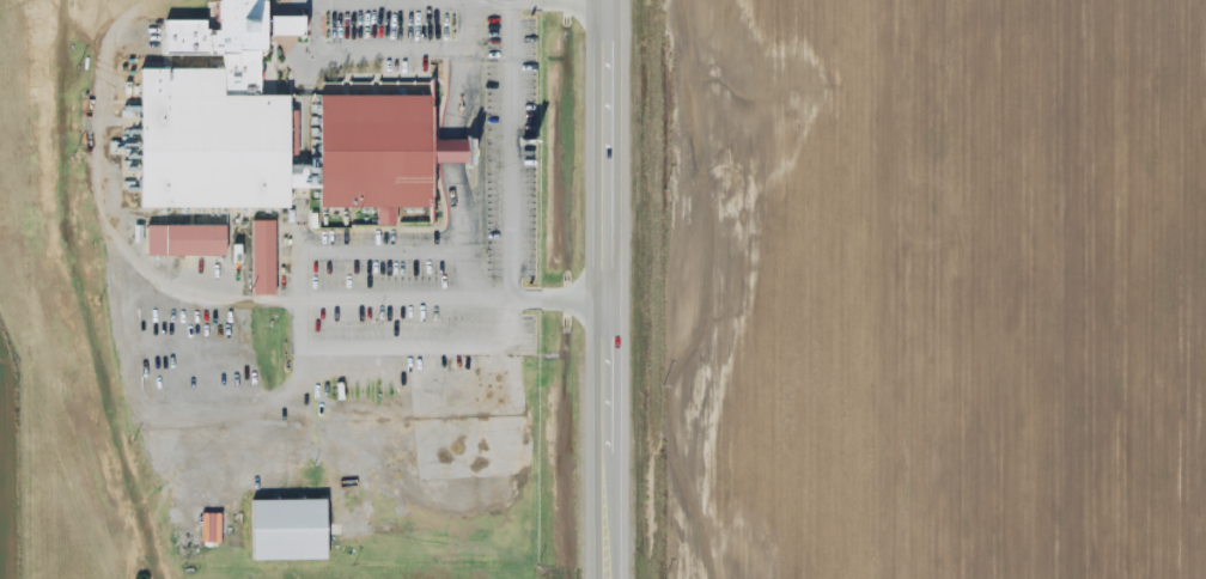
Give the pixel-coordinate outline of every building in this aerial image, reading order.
[(221,10),(221,0),(271,0),(270,45),(260,44),(260,90),(290,90),(288,201),(138,200),(139,62),(221,62),(221,44),(162,44),(162,10),(221,10)] [(324,90),(436,89),(437,201),(325,202),(324,90)] [(256,214),(278,214),(278,282),(256,282),(256,214)] [(148,220),(231,221),(231,249),(148,249),(148,220)] [(461,374),(461,405),(505,405),(505,374),(461,374)] [(258,554),(258,494),(331,494),(331,554),(258,554)]
